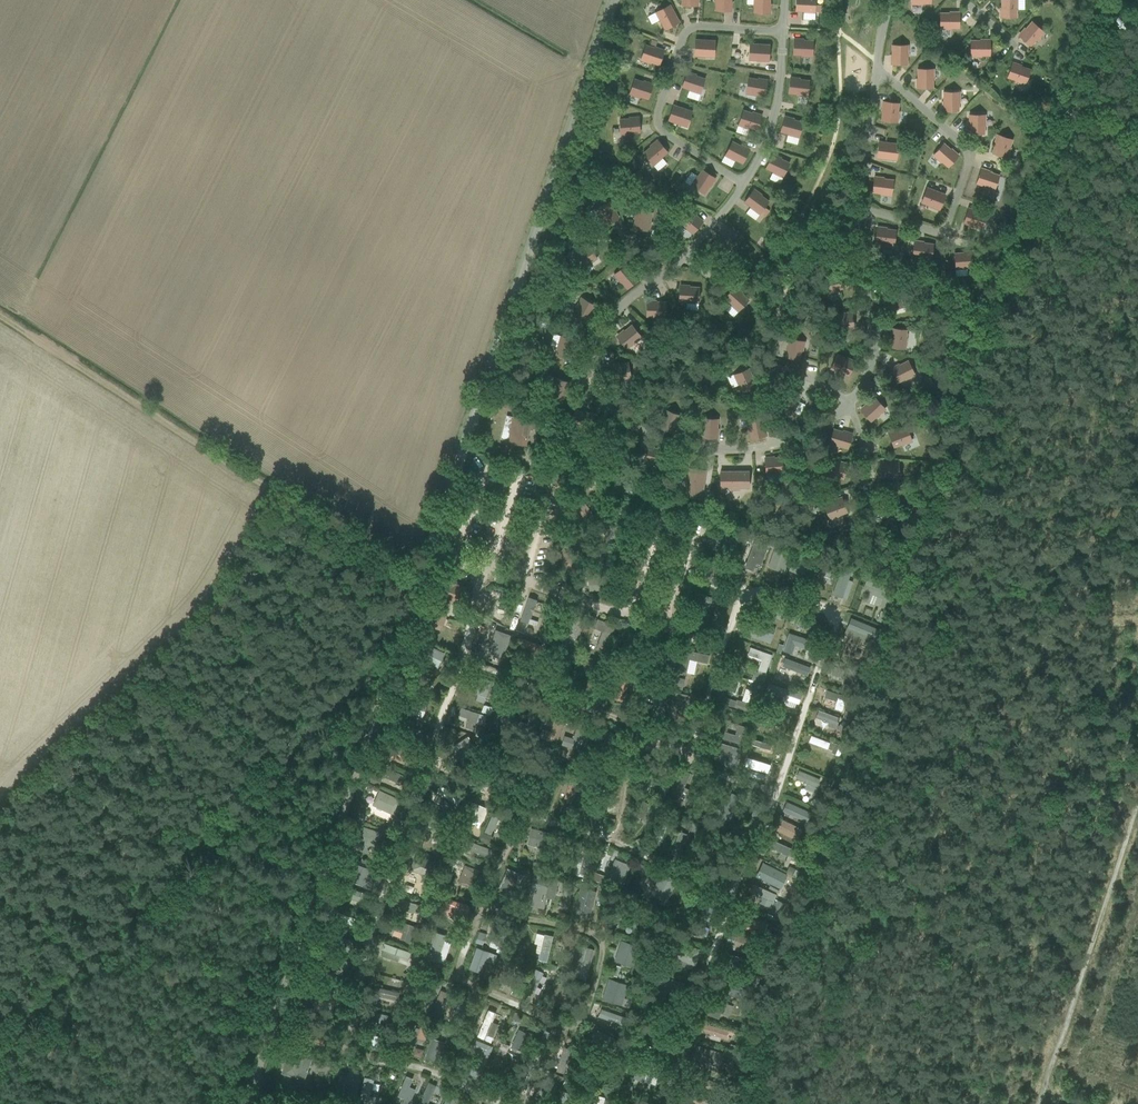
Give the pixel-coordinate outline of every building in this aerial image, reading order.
[(730,11),(731,0),(716,0),(715,11),(730,11)] [(753,4),(754,4),(754,13),(769,14),(770,0),(753,0),(753,4)] [(795,11),(804,12),(804,13),(813,13),(813,12),(815,12),(815,0),(796,0),(795,11)] [(1016,18),(1016,9),(1018,9),(1018,0),(1016,0),(1001,0),(1001,18),(1016,18)] [(679,22),(670,5),(655,12),(664,30),(679,22)] [(959,28),(959,13),(940,13),(940,28),(942,28),(942,30),(951,30),(951,28),(959,28)] [(1019,36),(1030,46),(1036,40),(1037,41),(1043,34),(1042,33),(1043,32),(1032,22),(1019,36)] [(695,39),(694,56),(701,56),(701,53),(706,54),(706,51),(714,52),(715,41),(695,39)] [(794,40),(793,55),(801,55),(801,56),(810,57),(810,56),(812,56),(813,41),(794,40)] [(981,56),(990,56),(990,41),(970,40),(970,56),(972,56),(972,57),(981,57),(981,56)] [(749,55),(749,60),(756,61),(757,58),(762,58),(762,61),(769,61),(769,45),(750,44),(749,55)] [(664,51),(646,45),(641,59),(643,60),(642,61),(651,64),(651,63),(659,65),(664,51)] [(892,64),(907,64),(907,56),(908,56),(908,47),(907,47),(907,45),(892,45),(892,64)] [(1023,83),(1025,84),(1030,69),(1012,63),(1007,78),(1015,81),(1014,82),(1023,84),(1023,83)] [(917,88),(933,88),(933,80),(934,80),(934,71),(933,71),(933,69),(917,69),(917,88)] [(686,73),(682,87),(689,90),(689,91),(698,94),(698,93),(700,93),(705,79),(686,73)] [(765,96),(767,81),(748,78),(746,93),(748,93),(747,94),(756,96),(756,95),(765,96)] [(790,78),(788,93),(796,94),(796,96),(805,97),(805,95),(807,96),(809,80),(790,78)] [(648,100),(653,85),(634,79),(629,93),(631,94),(631,95),(639,98),(640,97),(648,100)] [(959,111),(958,92),(943,92),(943,111),(959,111)] [(883,101),(881,121),(896,122),(897,121),(898,121),(899,112),(898,112),(899,103),(883,101)] [(681,120),(688,122),(692,111),(673,105),(668,121),(674,123),(675,120),(680,122),(681,120)] [(757,131),(761,116),(743,110),(738,125),(740,125),(740,126),(748,129),(749,128),(757,131)] [(969,134),(984,134),(984,126),(985,126),(985,117),(984,117),(984,115),(969,115),(969,134)] [(803,122),(784,117),(780,132),(788,134),(788,135),(796,138),(797,137),(799,137),(803,122)] [(640,133),(638,118),(619,119),(620,135),(622,134),(623,136),(631,135),(631,134),(640,133)] [(992,153),(1006,158),(1007,156),(1008,156),(1011,148),(1010,148),(1012,140),(998,135),(992,153)] [(658,141),(643,153),(653,165),(654,163),(655,164),(662,159),(661,158),(668,152),(658,141)] [(734,161),(735,160),(742,164),(749,150),(732,141),(725,155),(727,156),(726,157),(734,161)] [(898,144),(879,141),(876,158),(883,159),(883,156),(889,157),(889,154),(897,155),(898,144)] [(941,162),(948,167),(958,156),(943,143),(933,155),(935,156),(934,157),(941,163),(941,162)] [(789,163),(772,155),(765,169),(773,172),(772,173),(780,177),(781,176),(783,177),(789,163)] [(999,175),(981,169),(976,184),(984,186),(983,187),(992,190),(992,189),(994,190),(999,175)] [(691,186),(704,194),(715,178),(702,170),(697,177),(696,176),(692,183),(693,184),(691,186)] [(893,180),(874,178),(872,193),(880,194),(880,195),(889,196),(889,195),(891,195),(893,180)] [(945,194),(927,187),(923,198),(930,201),(929,203),(934,205),(933,208),(939,210),(945,194)] [(753,190),(744,202),(751,207),(750,208),(757,213),(758,212),(759,213),(765,217),(769,211),(764,207),(769,201),(753,190)] [(615,209),(615,208),(613,209),(609,202),(595,209),(596,211),(595,211),(599,218),(598,219),(599,219),(600,218),(604,226),(618,218),(613,210),(615,209)] [(987,214),(968,208),(963,224),(969,226),(970,223),(975,225),(976,222),(983,225),(987,214)] [(652,222),(652,221),(650,221),(652,212),(637,209),(637,211),(636,210),(634,218),(633,218),(633,219),(635,219),(633,227),(648,231),(650,221),(652,222)] [(696,214),(695,214),(694,215),(687,210),(678,222),(679,223),(678,224),(685,229),(684,230),(685,230),(686,229),(693,234),(702,222),(695,216),(696,214)] [(894,245),(896,230),(877,228),(875,243),(883,244),(883,245),(892,246),(892,245),(894,245)] [(734,242),(723,232),(716,239),(715,238),(714,239),(716,240),(710,246),(721,257),(723,255),(723,256),(729,250),(730,251),(730,250),(729,249),(734,242)] [(929,259),(931,259),(933,244),(914,242),(912,257),(920,258),(920,259),(929,260),(929,259)] [(580,249),(579,249),(580,251),(573,255),(581,268),(582,267),(583,268),(590,264),(590,265),(591,265),(590,263),(597,258),(589,245),(581,250),(580,249)] [(954,253),(955,269),(964,268),(964,269),(973,268),(973,267),(974,267),(973,252),(954,253)] [(633,270),(633,269),(631,271),(626,264),(614,274),(615,276),(614,277),(620,283),(619,283),(620,284),(621,283),(627,289),(638,279),(632,271),(633,270)] [(834,273),(833,273),(833,275),(825,277),(829,292),(831,292),(831,293),(839,291),(839,292),(840,292),(839,290),(848,288),(844,273),(834,275),(834,273)] [(690,287),(690,285),(690,287),(680,286),(679,301),(687,302),(687,304),(688,304),(688,303),(696,304),(696,302),(698,303),(699,287),(690,287)] [(742,294),(744,292),(743,292),(742,293),(735,287),(724,298),(730,304),(729,305),(729,306),(730,305),(736,310),(737,310),(738,311),(749,300),(742,294)] [(882,302),(883,302),(884,302),(886,310),(901,307),(901,305),(902,305),(900,297),(901,297),(901,296),(899,297),(898,288),(882,291),(884,301),(882,302)] [(590,315),(592,316),(592,315),(590,314),(595,306),(582,298),(578,305),(576,304),(576,305),(572,312),(573,313),(572,315),(586,322),(590,315)] [(657,302),(657,300),(656,300),(656,302),(646,301),(646,317),(655,317),(655,319),(655,318),(663,318),(664,317),(665,317),(666,302),(657,302)] [(842,312),(841,312),(841,314),(833,316),(835,331),(837,331),(837,332),(845,330),(846,331),(846,329),(854,328),(852,313),(842,314),(842,312)] [(625,330),(624,329),(623,329),(624,331),(617,337),(626,349),(633,344),(634,345),(635,345),(634,344),(640,339),(640,338),(641,337),(631,325),(625,330)] [(888,338),(890,339),(889,347),(904,349),(905,347),(906,347),(907,339),(908,339),(908,338),(906,338),(907,330),(891,328),(890,338),(888,338)] [(575,350),(573,349),(576,341),(561,336),(561,338),(559,338),(557,346),(556,346),(558,347),(556,355),(570,359),(573,350),(575,350)] [(801,352),(803,352),(804,352),(802,351),(804,341),(789,338),(787,346),(785,345),(785,346),(786,346),(784,354),(785,355),(784,356),(799,360),(801,352)] [(846,356),(845,358),(837,354),(831,368),(832,369),(832,370),(839,373),(839,374),(840,375),(840,373),(848,376),(855,362),(846,358),(846,356)] [(899,365),(890,369),(897,383),(905,379),(906,381),(906,380),(913,376),(913,375),(914,374),(908,360),(900,364),(899,363),(898,363),(899,365)] [(619,364),(609,366),(612,381),(620,380),(620,382),(621,382),(621,381),(629,379),(629,378),(631,378),(628,363),(620,364),(619,362),(618,362),(619,364)] [(754,376),(754,375),(752,376),(749,368),(734,374),(735,376),(734,377),(737,384),(737,385),(739,384),(742,392),(756,386),(752,377),(754,376)] [(568,392),(568,391),(567,391),(569,382),(554,378),(554,380),(553,379),(550,387),(549,387),(549,388),(551,388),(549,396),(563,401),(566,391),(568,392)] [(781,395),(781,396),(783,397),(779,404),(793,411),(794,409),(795,410),(798,403),(799,403),(799,402),(798,401),(801,394),(787,387),(783,396),(781,395)] [(868,403),(867,402),(866,402),(868,404),(860,410),(871,422),(877,416),(878,418),(879,417),(878,416),(884,411),(883,410),(885,409),(874,397),(868,403)] [(585,411),(584,411),(583,413),(575,410),(570,424),(572,425),(571,426),(579,429),(579,430),(580,428),(588,431),(593,416),(584,413),(585,411)] [(678,425),(678,424),(676,423),(679,415),(665,410),(664,411),(663,411),(660,419),(659,418),(659,419),(661,420),(658,428),(672,433),(676,424),(678,425)] [(514,417),(511,430),(509,429),(506,438),(509,438),(508,441),(525,445),(529,428),(538,430),(536,435),(544,437),(547,425),(514,417)] [(766,426),(766,425),(764,425),(762,417),(747,420),(747,422),(746,422),(748,430),(747,430),(747,431),(749,430),(751,439),(766,436),(764,426),(766,426)] [(702,429),(701,437),(716,438),(717,428),(719,428),(717,428),(718,419),(703,418),(702,420),(701,420),(701,428),(700,428),(700,429),(702,429)] [(898,429),(897,428),(897,430),(888,433),(894,448),(901,445),(902,447),(903,446),(903,445),(910,442),(910,441),(912,441),(906,426),(898,429)] [(843,430),(842,429),(842,431),(833,429),(829,444),(831,444),(830,445),(838,448),(839,449),(839,447),(847,449),(852,434),(842,431),(843,430)] [(658,447),(657,449),(649,446),(644,461),(646,461),(646,462),(654,465),(653,466),(654,466),(655,464),(663,467),(667,452),(658,449),(658,447)] [(773,456),(773,458),(764,459),(766,474),(768,474),(768,475),(776,474),(776,475),(777,475),(777,473),(785,472),(784,457),(774,458),(773,456)] [(838,460),(837,460),(837,462),(828,459),(824,474),(826,475),(826,476),(834,478),(834,479),(835,477),(843,479),(847,464),(837,462),(838,460)] [(889,462),(889,460),(889,462),(879,462),(879,478),(888,478),(888,480),(888,479),(896,479),(896,477),(898,477),(898,462),(889,462)] [(705,470),(689,468),(688,478),(685,477),(684,486),(687,486),(685,496),(702,498),(703,488),(702,488),(703,480),(704,480),(705,470)] [(749,488),(749,471),(738,471),(738,472),(731,472),(731,471),(720,471),(720,488),(730,488),(730,490),(739,490),(739,488),(749,488)] [(631,495),(630,486),(615,487),(615,496),(631,495)] [(832,499),(831,500),(832,502),(824,505),(829,519),(831,518),(831,519),(839,517),(839,518),(840,517),(839,515),(847,513),(842,498),(833,501),(832,499)] [(580,502),(573,507),(582,520),(589,515),(580,502)] [(634,507),(619,509),(620,517),(635,516),(634,507)] [(719,527),(711,549),(718,552),(721,545),(727,547),(731,537),(725,535),(727,529),(719,527)] [(572,528),(565,534),(576,545),(583,539),(572,528)] [(627,529),(612,531),(613,540),(629,537),(627,529)] [(766,545),(749,538),(739,569),(757,574),(766,545)] [(773,550),(768,566),(783,571),(788,556),(773,550)] [(562,551),(556,558),(568,568),(574,562),(562,551)] [(619,553),(603,555),(605,564),(620,562),(619,553)] [(794,556),(789,570),(802,575),(807,560),(794,556)] [(834,569),(816,563),(807,592),(825,598),(834,569)] [(850,573),(841,569),(832,593),(842,598),(850,573)] [(867,577),(862,590),(881,598),(878,606),(887,610),(896,589),(867,577)] [(427,619),(443,624),(453,594),(462,597),(465,587),(440,579),(427,619)] [(612,579),(596,580),(597,589),(612,588),(612,579)] [(696,592),(685,625),(696,629),(704,604),(712,607),(715,598),(696,592)] [(537,599),(529,596),(521,620),(529,623),(537,599)] [(786,604),(764,599),(760,614),(782,619),(786,604)] [(794,607),(790,621),(812,628),(816,613),(794,607)] [(585,620),(568,611),(558,631),(575,640),(585,620)] [(853,617),(850,624),(870,631),(865,646),(876,650),(884,627),(853,617)] [(616,625),(598,619),(589,647),(607,653),(616,625)] [(776,628),(754,621),(749,636),(771,643),(776,628)] [(495,630),(487,653),(503,659),(511,635),(495,630)] [(645,636),(629,631),(626,640),(631,642),(623,665),(634,669),(645,636)] [(783,650),(792,654),(795,645),(812,651),(815,641),(788,633),(783,650)] [(524,665),(534,668),(542,646),(522,639),(519,647),(529,651),(524,665)] [(425,663),(438,669),(445,653),(424,643),(414,663),(420,666),(421,664),(424,666),(425,663)] [(772,655),(750,646),(740,676),(764,683),(772,655)] [(550,670),(567,675),(574,655),(557,649),(550,670)] [(682,649),(678,672),(686,674),(689,659),(707,663),(709,655),(682,649)] [(670,677),(675,653),(668,652),(664,666),(649,663),(647,672),(670,677)] [(809,667),(782,656),(774,680),(802,688),(809,667)] [(584,689),(594,692),(603,665),(585,659),(581,669),(590,671),(584,689)] [(612,698),(622,702),(631,675),(613,669),(609,678),(618,681),(612,698)] [(475,695),(494,700),(498,684),(480,678),(475,695)] [(802,693),(768,683),(765,694),(798,704),(802,693)] [(650,715),(661,717),(667,691),(647,686),(644,698),(653,700),(650,715)] [(760,692),(752,689),(748,702),(725,695),(722,703),(753,713),(760,692)] [(493,725),(511,731),(518,707),(507,704),(504,716),(496,714),(493,725)] [(487,716),(460,707),(456,718),(464,720),(465,718),(467,719),(464,727),(474,729),(476,724),(483,725),(487,716)] [(787,726),(790,718),(757,707),(751,724),(763,728),(766,719),(787,726)] [(516,731),(534,737),(542,710),(533,708),(528,724),(519,721),(516,731)] [(538,739),(557,744),(565,717),(555,714),(550,731),(541,729),(538,739)] [(399,738),(416,745),(422,733),(398,721),(395,726),(399,727),(398,729),(402,731),(399,738)] [(561,746),(580,751),(588,724),(578,721),(573,738),(564,735),(561,746)] [(747,727),(739,724),(735,734),(720,729),(717,737),(741,746),(747,727)] [(587,743),(584,751),(601,757),(609,731),(601,729),(595,746),(587,743)] [(476,749),(466,736),(445,751),(454,764),(476,749)] [(762,740),(753,737),(742,765),(751,769),(762,740)] [(780,740),(771,738),(767,748),(776,753),(780,740)] [(741,749),(717,742),(714,750),(730,755),(726,767),(735,769),(741,749)] [(497,781),(506,757),(496,753),(488,777),(497,781)] [(531,766),(523,762),(512,785),(520,788),(531,766)] [(552,781),(543,778),(535,803),(543,806),(552,781)] [(579,784),(570,780),(563,801),(572,804),(579,784)] [(372,805),(393,815),(400,800),(379,790),(372,805)] [(431,806),(421,827),(441,838),(451,817),(431,806)] [(779,826),(777,832),(781,834),(788,837),(793,839),(798,828),(782,820),(779,826)] [(356,834),(354,841),(365,845),(376,849),(382,833),(359,825),(356,834)] [(527,845),(546,849),(550,833),(531,829),(527,845)] [(566,836),(553,835),(552,850),(565,852),(566,836)] [(597,849),(581,845),(573,875),(589,879),(597,849)] [(415,854),(409,870),(422,875),(419,881),(428,885),(438,863),(415,854)] [(614,860),(607,880),(623,886),(630,866),(614,860)] [(361,866),(357,881),(367,884),(371,869),(361,866)] [(459,883),(474,889),(480,871),(465,866),(459,883)] [(523,875),(506,868),(497,888),(513,896),(523,875)] [(661,874),(652,894),(667,901),(676,881),(661,874)] [(534,875),(527,904),(543,908),(545,897),(548,886),(556,888),(557,880),(534,875)] [(570,899),(578,888),(570,882),(562,894),(570,899)] [(596,891),(580,887),(573,912),(590,917),(596,891)] [(711,922),(716,908),(689,898),(684,912),(711,922)] [(616,907),(611,920),(637,928),(641,915),(616,907)] [(709,928),(691,920),(686,930),(705,938),(709,928)] [(432,931),(423,958),(444,965),(451,944),(445,941),(446,936),(432,931)] [(649,950),(621,940),(614,961),(634,968),(638,957),(647,959),(649,950)] [(678,942),(673,957),(694,964),(699,950),(678,942)] [(664,977),(658,997),(665,999),(667,993),(683,998),(687,984),(664,977)] [(629,985),(609,978),(602,999),(629,1008),(631,1000),(625,998),(629,985)] [(629,1018),(601,1008),(598,1017),(626,1026),(629,1018)] [(674,1023),(652,1017),(649,1026),(671,1032),(674,1023)] [(598,1029),(590,1042),(612,1055),(620,1042),(598,1029)] [(361,1046),(378,1050),(379,1046),(386,1048),(389,1039),(364,1033),(361,1046)] [(282,1074),(298,1079),(305,1057),(289,1052),(282,1074)] [(640,1060),(635,1078),(643,1081),(646,1072),(658,1075),(661,1066),(640,1060)] [(414,1102),(410,1100),(414,1090),(409,1088),(412,1079),(406,1076),(397,1096),(404,1099),(402,1103),(413,1103),(414,1102)] [(363,1078),(358,1103),(377,1103),(378,1098),(369,1097),(373,1080),(363,1078)] [(551,1082),(542,1079),(535,1097),(544,1101),(546,1095),(551,1097),(554,1090),(549,1088),(551,1082)] [(354,1084),(338,1080),(334,1096),(355,1100),(357,1088),(353,1087),(354,1084)]
